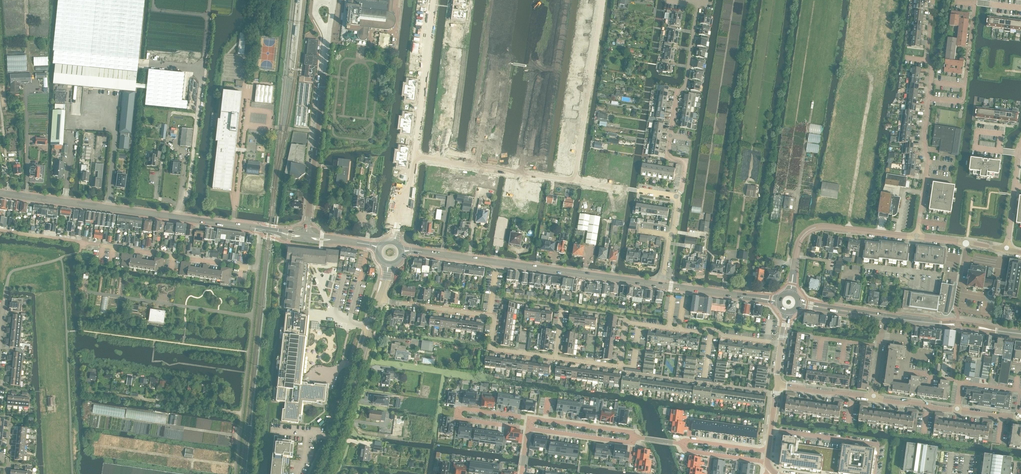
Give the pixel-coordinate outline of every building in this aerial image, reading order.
[(53,51),(54,51),(53,64),(55,64),(90,68),(137,72),(144,0),(58,0),(53,51)] [(358,32),(358,36),(358,38),(359,39),(361,40),(363,41),(365,40),(366,39),(367,36),(368,32),(369,32),(370,32),(370,29),(385,30),(389,30),(392,28),(393,27),(395,24),(395,20),(394,18),(393,16),(391,14),(391,12),(391,11),(392,1),(392,0),(388,0),(387,1),(387,2),(379,2),(379,1),(373,0),(349,0),(348,6),(347,6),(346,6),(346,7),(346,8),(346,9),(348,9),(348,10),(347,17),(346,26),(347,27),(346,29),(348,29),(348,30),(358,32)] [(454,2),(455,3),(455,4),(460,5),(461,5),(462,5),(462,8),(466,9),(466,6),(468,6),(469,0),(455,0),(454,2)] [(583,1),(581,11),(592,12),(593,5),(586,4),(586,1),(583,1)] [(453,14),(452,17),(453,18),(453,19),(465,21),(466,14),(465,14),(466,10),(460,10),(459,12),(459,13),(458,13),(454,12),(454,14),(453,14)] [(581,11),(580,21),(581,21),(583,21),(584,18),(591,19),(592,12),(581,11)] [(671,14),(670,20),(680,21),(681,16),(673,15),(674,12),(667,11),(666,13),(671,14)] [(700,24),(709,25),(710,19),(711,20),(711,17),(704,16),(704,18),(701,18),(700,20),(701,21),(700,24)] [(949,26),(951,26),(959,27),(967,28),(968,20),(964,20),(959,19),(955,19),(950,18),(949,26)] [(669,26),(668,25),(668,28),(674,30),(675,27),(679,27),(680,21),(670,20),(669,26)] [(581,21),(579,31),(589,32),(589,31),(590,30),(591,28),(590,27),(590,25),(585,25),(585,21),(583,21),(581,21)] [(452,25),(451,32),(462,34),(464,23),(460,23),(459,26),(452,25)] [(699,35),(708,36),(708,30),(710,31),(710,28),(702,27),(702,29),(699,29),(698,31),(699,31),(699,35)] [(665,28),(665,31),(666,31),(665,37),(668,37),(677,39),(678,38),(679,34),(678,34),(678,33),(674,32),(674,30),(668,28),(665,28)] [(450,33),(450,37),(451,37),(451,39),(458,40),(457,43),(461,44),(462,34),(451,32),(451,33),(450,33)] [(240,33),(238,54),(244,55),(246,36),(246,34),(242,33),(240,33)] [(578,33),(576,43),(587,45),(588,38),(581,37),(581,34),(578,33)] [(664,43),(664,45),(671,46),(671,44),(677,44),(678,40),(677,40),(677,39),(668,37),(667,43),(664,43)] [(698,43),(697,46),(706,47),(707,41),(709,42),(709,39),(701,38),(701,41),(698,40),(697,43),(698,43)] [(306,56),(305,65),(309,65),(308,77),(314,78),(315,66),(316,66),(317,57),(316,57),(316,54),(317,54),(318,41),(309,40),(307,56),(306,56)] [(450,46),(449,52),(460,54),(461,44),(457,43),(457,46),(450,46)] [(576,43),(575,53),(578,54),(579,51),(586,52),(587,45),(576,43)] [(665,49),(665,55),(674,56),(675,50),(670,50),(671,46),(664,45),(663,49),(665,49)] [(695,57),(704,58),(705,53),(706,53),(707,50),(699,49),(699,52),(696,51),(695,54),(696,54),(695,57)] [(449,52),(448,59),(455,60),(455,63),(459,64),(460,54),(449,52)] [(575,53),(573,63),(584,65),(585,58),(578,57),(578,54),(575,53)] [(662,60),(661,63),(668,64),(669,61),(673,62),(674,56),(665,55),(664,60),(662,60)] [(33,56),(33,66),(49,66),(49,56),(33,56)] [(944,72),(948,72),(962,74),(964,60),(955,59),(955,62),(953,62),(953,58),(945,57),(944,71),(944,72)] [(704,64),(705,64),(705,61),(697,60),(697,63),(694,62),(694,65),(694,68),(703,69),(704,64)] [(573,63),(571,73),(572,74),(575,74),(576,71),(583,72),(584,65),(573,63)] [(672,68),(668,67),(668,64),(661,63),(661,66),(660,65),(659,71),(671,73),(672,68)] [(55,64),(53,84),(88,87),(123,91),(120,121),(119,131),(119,133),(120,133),(119,149),(129,150),(130,134),(131,134),(136,92),(135,92),(136,88),(136,84),(137,72),(55,64)] [(446,69),(445,72),(446,73),(446,74),(456,75),(457,65),(452,64),(452,68),(447,67),(447,69),(446,69)] [(913,67),(912,73),(920,74),(920,75),(922,76),(923,72),(920,72),(921,68),(913,67)] [(136,84),(136,88),(137,88),(141,88),(141,89),(144,89),(146,89),(147,89),(145,106),(169,109),(172,109),(187,110),(188,102),(182,101),(185,74),(149,70),(147,85),(146,85),(144,84),(142,84),(141,84),(137,84),(136,84)] [(48,78),(47,74),(47,71),(45,71),(45,74),(36,74),(36,78),(44,78),(44,87),(48,87),(48,78)] [(702,75),(703,75),(704,72),(696,71),(695,74),(692,73),(692,76),(693,76),(692,79),(701,81),(702,75)] [(32,83),(32,74),(11,75),(11,95),(20,94),(19,83),(32,83)] [(572,74),(571,84),(581,85),(581,84),(582,83),(582,81),(582,80),(582,78),(577,78),(577,74),(575,74),(572,74)] [(909,78),(908,83),(919,84),(919,86),(921,86),(921,83),(919,83),(919,79),(909,78)] [(444,82),(444,85),(445,86),(444,87),(450,88),(449,91),(454,92),(455,81),(445,80),(445,81),(444,82)] [(405,85),(404,90),(415,91),(416,82),(408,81),(408,86),(405,85)] [(700,86),(701,86),(702,86),(702,83),(694,82),(694,85),(691,85),(690,87),(691,87),(691,90),(699,92),(700,86)] [(273,87),(257,85),(255,102),(271,103),(273,87)] [(569,86),(568,96),(579,98),(580,91),(573,90),(573,87),(569,86)] [(661,86),(660,91),(658,91),(668,93),(668,94),(671,95),(671,92),(668,92),(669,88),(661,86)] [(910,89),(909,94),(917,95),(917,97),(920,97),(920,94),(918,94),(918,90),(910,89)] [(404,90),(403,94),(407,95),(406,100),(414,101),(415,91),(404,90)] [(242,93),(223,91),(220,120),(218,120),(216,142),(218,142),(212,189),(231,191),(242,93)] [(444,95),(443,102),(454,103),(455,93),(451,93),(451,96),(444,95)] [(684,99),(682,99),(681,102),(684,102),(684,101),(695,103),(696,97),(695,97),(696,94),(689,93),(689,96),(685,95),(684,99)] [(568,96),(566,106),(567,106),(570,107),(571,103),(578,105),(579,98),(568,96)] [(656,97),(655,102),(667,104),(666,105),(669,106),(669,102),(667,102),(667,98),(656,97)] [(906,99),(906,105),(916,106),(916,108),(918,108),(919,105),(916,105),(917,101),(906,99)] [(443,102),(442,109),(449,110),(449,113),(452,113),(454,103),(443,102)] [(51,145),(51,146),(52,146),(55,146),(63,146),(65,111),(64,111),(65,110),(65,105),(55,104),(54,111),(53,111),(51,145)] [(567,106),(566,117),(576,118),(576,117),(577,116),(577,114),(577,112),(577,111),(572,110),(572,107),(570,107),(567,106)] [(655,107),(654,113),(665,114),(665,116),(667,116),(667,113),(665,113),(666,109),(655,107)] [(902,110),(902,115),(913,116),(912,118),(914,119),(915,116),(913,115),(913,112),(913,111),(905,111),(905,110),(902,110)] [(441,115),(440,122),(451,123),(452,113),(449,113),(448,116),(441,115)] [(653,118),(656,118),(656,121),(663,122),(664,120),(665,116),(665,114),(654,113),(653,118)] [(401,119),(400,123),(411,125),(412,115),(404,114),(404,119),(401,119)] [(564,119),(563,129),(574,131),(575,124),(568,123),(568,119),(564,119)] [(901,120),(900,126),(911,127),(911,129),(913,129),(914,126),(911,126),(912,122),(901,120)] [(439,123),(439,127),(440,127),(439,129),(447,130),(446,133),(450,133),(451,123),(440,122),(440,123),(439,123)] [(400,123),(399,128),(403,128),(402,133),(410,134),(411,125),(400,123)] [(652,123),(651,128),(662,130),(662,132),(665,132),(665,129),(663,129),(663,125),(652,123)] [(933,139),(932,146),(939,147),(940,147),(940,148),(940,150),(942,150),(942,151),(952,153),(951,154),(956,155),(958,155),(962,130),(960,129),(947,127),(944,127),(935,126),(933,138),(933,139)] [(180,146),(191,147),(193,128),(192,128),(191,129),(182,128),(180,146)] [(563,129),(561,139),(565,139),(566,136),(573,137),(574,131),(563,129)] [(899,137),(900,137),(902,137),(910,138),(910,140),(912,140),(912,137),(910,137),(911,133),(900,131),(899,137)] [(437,139),(437,141),(438,142),(438,144),(448,145),(449,135),(444,134),(444,138),(438,137),(438,138),(437,139)] [(654,134),(653,139),(650,139),(661,141),(661,143),(663,143),(663,140),(661,140),(662,135),(654,134)] [(561,139),(560,149),(571,151),(572,144),(565,143),(565,139),(561,139)] [(305,146),(291,144),(285,174),(290,175),(290,179),(299,180),(298,180),(299,180),(305,175),(304,175),(305,166),(302,166),(303,162),(304,162),(305,146)] [(649,144),(648,150),(659,151),(659,153),(661,153),(662,151),(659,150),(660,146),(649,144)] [(397,152),(396,157),(407,158),(408,148),(400,147),(400,152),(397,152)] [(82,149),(82,156),(86,157),(85,160),(89,160),(90,150),(82,149)] [(560,149),(558,159),(562,159),(563,156),(570,157),(571,151),(560,149)] [(149,155),(149,159),(147,159),(146,166),(156,167),(157,158),(160,159),(161,152),(155,152),(154,155),(149,155)] [(396,157),(395,161),(399,162),(398,166),(406,167),(407,158),(396,157)] [(994,178),(999,178),(1000,170),(1001,170),(1001,166),(1000,166),(1001,161),(987,159),(987,160),(982,159),(982,160),(971,159),(970,163),(969,162),(969,166),(970,166),(969,172),(970,172),(974,172),(973,175),(973,176),(977,176),(980,177),(980,178),(981,178),(985,179),(986,179),(987,179),(987,177),(991,178),(994,178)] [(349,167),(349,161),(338,160),(337,166),(337,170),(341,170),(341,175),(336,174),(336,181),(344,182),(344,180),(347,180),(347,183),(348,176),(348,175),(348,168),(349,167)] [(559,160),(558,170),(567,172),(568,170),(569,170),(569,167),(568,166),(569,165),(563,164),(564,161),(559,160)] [(588,163),(586,175),(594,176),(594,174),(597,175),(597,177),(600,161),(595,160),(595,164),(588,163)] [(170,173),(170,174),(171,174),(180,175),(182,163),(182,162),(181,162),(172,161),(170,174),(170,173)] [(600,161),(597,177),(604,178),(605,176),(608,176),(610,163),(606,162),(606,166),(599,165),(600,161)] [(55,176),(63,177),(64,163),(56,162),(55,176)] [(101,188),(103,166),(103,164),(96,164),(95,171),(98,172),(97,174),(98,174),(97,178),(96,178),(96,179),(92,179),(92,187),(101,188)] [(670,168),(668,180),(673,181),(675,174),(677,175),(678,174),(679,165),(678,165),(676,164),(675,169),(670,168)] [(82,181),(88,182),(89,173),(86,173),(87,166),(82,165),(81,172),(83,173),(82,181)] [(260,166),(247,165),(246,173),(259,175),(260,166)] [(906,170),(907,171),(915,172),(914,173),(917,173),(917,170),(915,170),(915,166),(906,165),(906,170)] [(427,174),(426,180),(429,181),(430,179),(435,180),(435,179),(437,169),(436,169),(436,168),(433,167),(432,168),(431,168),(430,175),(427,174)] [(611,167),(610,174),(618,175),(620,175),(619,179),(628,180),(629,169),(621,168),(621,169),(611,167)] [(30,178),(35,178),(35,179),(36,180),(38,180),(39,179),(41,179),(42,175),(40,175),(40,169),(39,169),(36,168),(36,169),(30,168),(30,178)] [(443,170),(441,180),(447,181),(447,180),(450,181),(451,175),(448,174),(448,171),(443,170)] [(117,178),(116,187),(117,187),(117,188),(120,189),(120,187),(124,188),(126,176),(121,175),(121,172),(118,172),(117,178)] [(451,175),(450,181),(454,181),(454,182),(459,183),(461,173),(455,172),(455,175),(451,175)] [(465,184),(470,185),(470,187),(474,187),(475,181),(471,181),(472,174),(471,174),(471,173),(468,173),(467,174),(466,173),(466,174),(465,184)] [(886,180),(885,185),(899,187),(900,187),(906,188),(909,188),(910,182),(907,181),(907,180),(907,179),(907,178),(887,174),(886,180)] [(507,180),(506,191),(512,192),(514,181),(513,181),(513,180),(509,180),(509,181),(507,180)] [(514,181),(512,192),(519,193),(521,182),(514,181)] [(839,185),(822,182),(820,196),(837,199),(839,185)] [(527,183),(525,194),(532,195),(533,184),(527,183)] [(929,210),(931,211),(934,211),(937,211),(943,212),(947,213),(949,213),(951,214),(953,202),(953,199),(954,192),(955,189),(955,186),(944,184),(942,184),(939,184),(933,183),(933,186),(932,189),(931,195),(931,199),(929,210)] [(533,184),(532,195),(539,196),(540,185),(539,185),(539,184),(535,184),(535,185),(533,184)] [(757,187),(748,186),(746,196),(755,197),(757,187)] [(361,199),(362,198),(359,197),(359,190),(354,190),(353,197),(354,197),(352,207),(353,207),(354,208),(355,208),(356,208),(360,208),(360,207),(363,208),(364,200),(364,199),(361,199)] [(878,217),(888,219),(889,215),(892,215),(892,217),(894,217),(895,216),(896,216),(897,215),(897,214),(898,213),(898,208),(901,198),(894,197),(894,195),(892,195),(882,193),(878,217)] [(457,198),(457,200),(463,202),(463,207),(471,209),(472,201),(468,200),(468,199),(469,197),(458,195),(457,198)] [(773,202),(770,220),(779,222),(783,196),(774,195),(773,202)] [(374,215),(375,214),(376,214),(377,204),(376,204),(377,200),(377,199),(376,198),(375,198),(374,197),(373,197),(372,198),(372,199),(371,200),(367,199),(365,211),(368,212),(368,213),(372,214),(372,215),(374,215)] [(795,199),(785,197),(783,209),(793,210),(795,199)] [(564,208),(573,209),(573,207),(574,203),(574,202),(574,201),(565,199),(565,201),(564,201),(564,205),(564,208)] [(0,207),(0,210),(7,211),(8,201),(1,200),(0,207)] [(20,213),(19,212),(18,217),(21,217),(21,213),(27,214),(27,212),(28,212),(27,215),(32,215),(33,207),(28,207),(28,205),(27,205),(27,204),(25,204),(24,204),(21,204),(20,213)] [(636,213),(636,212),(641,213),(642,205),(637,204),(636,207),(635,207),(634,208),(633,214),(635,214),(636,213)] [(330,215),(329,220),(333,220),(333,221),(336,221),(337,222),(339,222),(339,221),(340,221),(341,212),(337,211),(338,206),(334,205),(333,211),(334,211),(334,215),(330,215)] [(61,208),(61,216),(64,216),(68,216),(70,217),(69,222),(72,222),(73,221),(74,210),(71,210),(61,208)] [(488,211),(478,210),(476,222),(487,224),(488,211)] [(589,244),(596,245),(600,218),(580,214),(578,229),(588,231),(586,244),(587,244),(587,245),(588,245),(589,245),(589,244)] [(422,223),(421,233),(425,234),(426,234),(426,235),(429,235),(429,234),(430,234),(433,234),(433,230),(431,230),(431,224),(427,223),(427,221),(423,220),(422,223)] [(710,223),(701,221),(700,231),(708,233),(710,223)] [(468,229),(464,229),(465,223),(462,223),(461,222),(460,227),(459,227),(459,228),(455,228),(453,235),(454,235),(455,236),(457,236),(463,236),(465,237),(466,237),(467,237),(468,229)] [(175,234),(175,237),(178,237),(178,234),(185,235),(186,226),(176,224),(175,234)] [(185,235),(185,236),(194,237),(195,231),(195,227),(187,226),(186,226),(185,235)] [(193,248),(192,252),(201,253),(202,247),(204,232),(195,231),(193,248)] [(515,245),(520,246),(522,236),(516,234),(516,232),(513,231),(510,244),(511,244),(511,245),(515,246),(515,245)] [(542,241),(541,250),(545,251),(545,250),(547,251),(550,234),(547,233),(547,237),(542,236),(541,241),(542,241)] [(564,253),(566,240),(568,240),(569,234),(562,233),(562,234),(559,234),(557,241),(559,242),(558,252),(560,253),(560,254),(564,254),(564,253)] [(246,246),(245,246),(244,251),(248,251),(249,244),(251,244),(252,235),(248,234),(246,243),(246,246)] [(525,236),(524,243),(531,244),(532,237),(525,236)] [(829,253),(829,260),(832,260),(834,247),(833,247),(834,245),(831,245),(832,237),(825,236),(824,242),(821,241),(821,244),(824,244),(823,247),(826,247),(826,249),(827,250),(828,250),(828,253),(829,253)] [(820,248),(819,251),(823,252),(823,247),(824,244),(821,244),(821,241),(822,238),(814,237),(813,247),(812,247),(812,251),(815,251),(815,248),(820,248)] [(835,237),(834,245),(833,247),(834,247),(838,248),(838,252),(841,252),(842,248),(841,248),(842,239),(835,237)] [(606,260),(609,244),(609,239),(606,239),(604,250),(601,249),(599,259),(600,259),(600,260),(602,260),(603,259),(606,260)] [(850,250),(853,251),(855,241),(849,240),(848,247),(846,254),(848,254),(850,250)] [(878,259),(879,259),(886,259),(885,266),(887,266),(888,260),(893,260),(895,244),(880,242),(880,244),(878,259)] [(577,255),(583,256),(584,247),(578,246),(579,243),(576,243),(573,255),(574,255),(574,256),(576,256),(577,255)] [(866,243),(864,258),(864,259),(871,260),(871,264),(873,264),(873,260),(879,261),(879,259),(878,259),(880,244),(866,243)] [(895,244),(893,260),(898,261),(897,267),(899,267),(900,261),(907,262),(909,246),(895,244)] [(915,257),(913,269),(916,269),(917,263),(922,263),(921,270),(924,270),(924,264),(929,264),(931,248),(917,246),(915,257)] [(610,254),(611,254),(610,261),(612,261),(616,261),(618,252),(614,251),(614,248),(611,247),(610,254)] [(285,305),(284,309),(292,310),(292,314),(303,316),(304,312),(304,311),(303,311),(303,310),(304,307),(305,303),(304,303),(305,300),(305,299),(305,296),(306,296),(306,292),(305,292),(306,288),(306,284),(307,284),(307,280),(307,277),(307,276),(307,273),(308,273),(309,269),(308,269),(308,266),(308,265),(304,264),(302,264),(302,263),(303,262),(304,262),(305,261),(309,261),(309,263),(310,263),(312,263),(313,263),(313,262),(318,262),(318,264),(319,264),(321,264),(322,264),(322,263),(324,263),(324,264),(326,265),(326,261),(328,261),(328,260),(334,261),(334,262),(336,262),(337,262),(338,262),(339,251),(334,251),(334,252),(330,251),(330,250),(326,250),(326,252),(314,251),(300,249),(300,251),(296,250),(296,249),(288,248),(286,260),(291,261),(291,263),(289,263),(289,267),(290,267),(290,271),(288,271),(288,278),(289,279),(288,282),(287,282),(286,290),(288,290),(287,294),(286,293),(286,294),(285,301),(286,301),(286,305),(285,305)] [(931,248),(929,264),(934,265),(934,271),(936,272),(937,265),(942,266),(941,272),(944,272),(945,266),(944,266),(946,250),(931,248)] [(633,262),(634,262),(635,253),(635,251),(628,250),(626,261),(630,262),(633,263),(633,262)] [(122,259),(121,267),(131,268),(132,260),(133,255),(133,254),(122,253),(121,259),(122,259)] [(656,254),(653,253),(653,256),(649,255),(648,265),(648,264),(650,264),(650,265),(653,265),(655,265),(656,254)] [(691,258),(689,270),(693,271),(695,271),(696,271),(697,263),(693,262),(694,254),(691,255),(691,257),(691,258)] [(150,263),(149,271),(162,273),(164,259),(155,258),(154,261),(154,263),(150,263)] [(968,279),(969,279),(968,287),(973,288),(977,289),(977,288),(983,289),(983,288),(992,290),(991,292),(990,292),(989,292),(988,293),(988,294),(988,295),(989,296),(990,296),(990,297),(991,297),(991,296),(992,296),(993,296),(998,297),(998,296),(1000,296),(1000,298),(1003,298),(1004,296),(1009,297),(1009,298),(1009,299),(1010,299),(1010,300),(1010,299),(1011,299),(1011,298),(1017,299),(1020,272),(1020,261),(1017,261),(1017,260),(1016,260),(1015,260),(1010,259),(1006,281),(1005,281),(1005,280),(1002,279),(1002,280),(1000,280),(999,279),(998,278),(997,279),(996,282),(984,280),(986,269),(981,268),(980,267),(978,267),(977,268),(971,267),(971,272),(969,272),(968,279)] [(711,273),(717,274),(719,261),(717,261),(716,265),(712,265),(711,273)] [(180,275),(189,276),(190,268),(191,263),(181,262),(180,275)] [(736,272),(734,272),(735,267),(731,266),(732,262),(729,262),(727,275),(730,275),(730,276),(732,277),(732,276),(733,276),(736,276),(736,272)] [(369,266),(367,275),(371,276),(372,272),(374,273),(374,272),(375,272),(375,269),(375,268),(374,268),(374,266),(374,267),(369,266)] [(220,273),(219,281),(220,281),(220,284),(228,285),(229,278),(230,278),(232,269),(221,267),(221,268),(220,273)] [(753,275),(753,276),(755,277),(755,282),(756,283),(758,283),(758,282),(759,283),(759,282),(761,282),(761,280),(763,280),(764,272),(765,271),(767,272),(768,268),(765,268),(765,269),(762,268),(761,272),(760,271),(759,273),(756,272),(756,273),(754,272),(753,273),(753,275)] [(772,269),(768,268),(767,272),(768,272),(766,281),(767,281),(767,282),(771,282),(771,281),(776,282),(777,278),(778,278),(779,276),(780,273),(774,272),(771,272),(772,269)] [(514,272),(512,284),(513,283),(516,284),(516,281),(518,281),(519,278),(522,279),(523,274),(520,273),(519,273),(514,272)] [(528,283),(528,282),(528,285),(535,286),(536,275),(530,275),(529,284),(528,283)] [(820,281),(821,278),(817,277),(816,280),(810,279),(808,289),(808,290),(809,291),(811,291),(813,290),(817,291),(819,290),(820,281)] [(556,289),(556,290),(557,290),(557,289),(566,290),(568,279),(558,278),(556,289)] [(588,283),(585,282),(584,290),(585,290),(585,293),(586,293),(588,293),(588,295),(592,296),(592,294),(593,294),(594,284),(592,284),(591,283),(589,282),(588,283)] [(594,284),(593,294),(601,295),(602,295),(603,284),(600,285),(599,284),(597,283),(595,284),(594,284)] [(846,283),(845,293),(844,298),(846,298),(846,301),(855,302),(855,300),(859,300),(861,285),(846,283)] [(603,284),(602,295),(609,296),(611,286),(608,285),(603,284)] [(905,292),(902,308),(937,313),(944,314),(943,313),(943,312),(942,311),(942,310),(951,310),(951,309),(952,308),(952,306),(952,305),(953,304),(953,303),(955,293),(955,290),(955,289),(956,286),(942,284),(940,296),(939,296),(905,292)] [(611,286),(609,296),(610,296),(610,293),(617,294),(616,297),(619,298),(621,288),(618,287),(618,286),(611,285),(611,286)] [(401,296),(414,297),(415,288),(403,287),(401,296)] [(621,288),(619,298),(626,298),(628,289),(627,288),(626,287),(621,287),(621,288)] [(426,301),(427,296),(430,297),(431,290),(428,289),(427,291),(421,290),(419,300),(426,301)] [(633,289),(632,298),(642,299),(643,297),(644,297),(644,291),(643,291),(638,290),(637,289),(635,289),(634,289),(633,289)] [(644,291),(644,297),(645,297),(644,300),(651,301),(651,302),(655,303),(657,292),(646,290),(644,291)] [(444,297),(448,298),(448,292),(444,291),(444,293),(438,292),(436,302),(443,303),(444,297)] [(451,298),(450,304),(457,305),(458,295),(452,294),(453,292),(448,292),(448,298),(451,298)] [(477,299),(474,299),(474,296),(466,295),(464,304),(468,304),(468,307),(476,308),(477,299)] [(880,306),(888,308),(889,300),(893,301),(894,298),(881,296),(880,306)] [(693,297),(691,313),(710,316),(711,311),(712,306),(713,299),(706,298),(706,299),(700,298),(700,297),(693,297)] [(11,311),(21,312),(22,305),(23,305),(24,299),(19,298),(19,299),(12,299),(12,303),(10,303),(10,308),(11,309),(11,311)] [(712,306),(711,311),(726,313),(727,309),(727,302),(728,301),(713,299),(712,306)] [(729,309),(727,309),(726,313),(735,314),(735,313),(736,303),(735,302),(733,302),(733,303),(730,302),(729,309)] [(739,310),(738,314),(743,315),(749,316),(752,316),(753,311),(754,306),(751,306),(751,305),(749,305),(748,304),(746,304),(745,304),(744,304),(743,311),(739,310)] [(753,311),(752,316),(754,317),(754,315),(761,316),(762,316),(763,307),(755,305),(754,311),(753,311)] [(1011,308),(1005,307),(1002,320),(1008,321),(1009,323),(1010,323),(1012,323),(1012,322),(1013,322),(1016,306),(1012,306),(1011,308)] [(165,312),(150,309),(150,311),(149,320),(164,322),(165,313),(165,312)] [(391,314),(390,322),(389,326),(394,327),(395,322),(395,319),(403,320),(404,312),(394,311),(394,315),(391,314)] [(277,388),(276,401),(285,402),(284,410),(282,409),(281,421),(290,422),(290,423),(298,424),(299,416),(301,416),(302,406),(302,404),(302,402),(316,403),(316,401),(320,402),(321,402),(324,402),(325,402),(326,394),(325,394),(326,385),(314,384),(314,386),(307,385),(307,383),(302,383),(301,383),(301,376),(302,376),(303,376),(303,375),(304,374),(305,358),(305,357),(305,356),(305,355),(304,355),(304,349),(306,337),(308,318),(308,316),(303,316),(292,314),(285,313),(277,388)] [(407,313),(405,324),(414,326),(415,314),(412,313),(411,313),(407,313)] [(805,313),(803,325),(818,327),(818,326),(818,321),(819,315),(805,313)] [(424,326),(428,326),(429,320),(425,319),(425,315),(418,314),(416,327),(424,328),(424,326)] [(818,321),(818,326),(821,327),(821,325),(826,325),(826,321),(828,321),(828,317),(827,317),(827,316),(823,315),(823,316),(820,316),(820,321),(818,321)] [(831,323),(830,328),(836,329),(836,328),(840,328),(840,329),(844,330),(845,326),(846,326),(846,323),(844,323),(843,324),(841,324),(842,318),(837,317),(837,318),(833,317),(832,323),(831,323)] [(311,322),(311,329),(319,330),(319,324),(319,323),(311,322)] [(913,327),(912,336),(917,337),(916,341),(919,341),(921,329),(919,328),(913,327)] [(923,346),(923,349),(929,349),(931,349),(931,346),(929,346),(931,330),(925,329),(924,340),(923,346)] [(937,330),(935,344),(939,344),(942,345),(944,331),(937,330)] [(944,331),(942,347),(954,348),(954,347),(956,332),(951,332),(945,331),(944,331)] [(966,334),(965,335),(962,334),(962,333),(959,351),(961,352),(962,350),(963,350),(967,350),(969,335),(968,335),(968,334),(966,334)] [(975,335),(969,334),(969,335),(967,350),(967,348),(970,348),(969,353),(979,355),(979,349),(982,350),(983,336),(978,336),(978,335),(975,335)] [(984,343),(982,353),(985,353),(986,349),(986,347),(990,348),(989,349),(993,350),(993,347),(994,347),(995,338),(995,339),(994,339),(994,338),(991,337),(990,337),(988,337),(987,337),(986,337),(985,337),(984,343)] [(993,350),(991,363),(996,363),(996,358),(1000,356),(1002,356),(1005,339),(998,338),(998,337),(998,338),(995,338),(994,347),(993,350)] [(1011,360),(1014,342),(1013,340),(1005,339),(1002,356),(998,383),(1007,384),(1008,384),(1007,384),(1010,365),(1009,364),(1010,361),(1010,360),(1011,360)] [(433,342),(422,341),(421,350),(432,352),(433,342)] [(10,347),(16,348),(15,353),(23,354),(23,350),(21,348),(21,346),(22,347),(22,344),(20,344),(20,343),(11,342),(10,347)] [(392,351),(391,355),(393,355),(393,357),(395,357),(404,358),(404,361),(408,362),(409,353),(405,353),(406,347),(400,346),(400,343),(395,342),(395,344),(391,344),(391,350),(392,351)] [(883,382),(883,385),(884,387),(887,387),(889,387),(888,390),(888,392),(895,393),(896,393),(898,393),(903,394),(905,394),(907,394),(909,395),(909,394),(912,395),(913,395),(915,395),(917,395),(917,396),(920,396),(922,396),(923,397),(929,397),(930,398),(932,398),(937,399),(939,399),(940,399),(947,400),(948,398),(948,395),(949,395),(950,387),(949,386),(949,384),(950,382),(945,381),(941,381),(939,380),(938,389),(938,390),(935,390),(931,390),(923,388),(919,388),(919,386),(921,386),(922,378),(916,377),(910,376),(909,384),(911,384),(910,386),(910,387),(906,386),(902,386),(898,385),(893,385),(891,384),(892,381),(892,377),(893,373),(893,369),(894,365),(895,360),(895,358),(896,358),(900,359),(900,358),(903,358),(905,358),(906,354),(907,349),(905,349),(905,347),(903,346),(901,346),(890,345),(890,347),(888,346),(887,354),(887,355),(887,357),(886,359),(886,362),(886,364),(886,365),(885,368),(885,370),(885,372),(885,374),(884,379),(884,380),(883,382)] [(984,356),(983,363),(984,363),(991,364),(992,357),(984,356)] [(966,363),(964,376),(974,378),(976,364),(971,364),(966,363)] [(387,373),(387,375),(383,374),(382,381),(381,381),(380,381),(380,382),(380,383),(380,384),(381,384),(381,385),(389,386),(390,377),(393,378),(394,370),(387,369),(387,373)] [(622,390),(626,390),(629,391),(629,392),(630,393),(632,378),(629,377),(629,375),(629,374),(628,374),(627,374),(626,375),(626,377),(623,377),(621,391),(622,392),(622,390)] [(632,378),(630,393),(631,393),(631,391),(635,391),(638,392),(638,394),(639,394),(640,389),(641,379),(638,378),(638,376),(637,375),(636,375),(635,376),(635,378),(632,378)] [(694,386),(693,396),(692,401),(693,401),(694,400),(697,400),(700,400),(700,402),(701,402),(703,388),(700,387),(700,385),(700,384),(699,384),(698,384),(698,385),(697,387),(694,386)] [(703,388),(701,402),(702,403),(703,401),(706,401),(709,402),(709,404),(710,404),(711,399),(712,389),(709,388),(709,386),(709,385),(708,385),(707,385),(707,386),(706,388),(703,388)] [(969,398),(969,399),(971,400),(970,401),(977,402),(977,405),(1010,410),(1012,394),(965,388),(963,388),(963,390),(965,391),(964,398),(969,398)] [(451,394),(449,393),(448,404),(454,405),(455,401),(458,401),(459,395),(456,394),(456,391),(452,391),(451,394)] [(470,394),(461,392),(460,398),(463,398),(462,404),(468,405),(470,391),(470,394)] [(476,392),(470,391),(468,405),(475,406),(475,400),(478,401),(479,395),(476,394),(476,392)] [(489,394),(482,393),(480,407),(487,408),(489,394)] [(495,395),(489,394),(487,408),(487,407),(493,408),(495,395)] [(373,399),(372,403),(373,403),(376,403),(375,404),(381,405),(381,404),(382,404),(384,404),(385,400),(389,401),(389,397),(380,396),(380,398),(374,397),(374,399),(373,399)] [(783,401),(781,413),(789,414),(790,414),(790,412),(794,413),(798,413),(803,414),(807,414),(817,416),(821,416),(826,417),(830,417),(834,418),(834,420),(839,421),(839,417),(840,415),(840,411),(841,409),(841,404),(833,403),(833,406),(834,407),(793,401),(794,400),(795,398),(787,397),(786,401),(784,401),(783,401)] [(417,400),(416,408),(428,409),(427,410),(428,410),(429,402),(417,400)] [(560,412),(560,414),(563,414),(563,412),(567,413),(569,402),(563,401),(562,412),(560,412)] [(579,405),(578,412),(582,413),(581,419),(588,420),(590,407),(583,406),(579,405)] [(590,407),(588,420),(594,421),(596,407),(590,407)] [(859,419),(858,424),(862,424),(863,424),(863,422),(867,423),(872,423),(876,424),(881,424),(885,425),(890,426),(894,426),(899,427),(904,427),(908,428),(907,430),(908,430),(916,431),(917,419),(916,419),(914,419),(914,414),(907,413),(906,415),(907,416),(867,411),(868,410),(868,408),(860,407),(860,411),(859,414),(859,418),(859,419)] [(599,408),(598,415),(601,415),(600,421),(606,422),(606,423),(608,409),(602,408),(599,408)] [(617,412),(616,416),(620,416),(619,423),(618,424),(619,424),(626,425),(628,412),(628,411),(625,411),(621,410),(621,409),(618,408),(617,412)] [(608,409),(606,423),(612,423),(613,417),(616,417),(616,416),(617,412),(608,410),(608,409)] [(370,411),(369,419),(380,420),(384,421),(385,413),(381,413),(370,411)] [(450,418),(444,417),(442,427),(445,427),(444,433),(446,434),(446,435),(450,435),(450,434),(452,434),(453,425),(449,424),(450,418)] [(933,434),(938,434),(939,432),(943,433),(947,434),(952,434),(956,435),(961,435),(965,436),(970,437),(974,437),(979,438),(983,438),(983,440),(983,441),(990,442),(992,429),(991,429),(989,429),(990,424),(982,423),(982,426),(983,427),(942,422),(943,421),(943,418),(936,417),(935,421),(935,422),(935,424),(934,428),(934,429),(933,434)] [(466,424),(459,424),(459,429),(456,429),(455,434),(458,435),(457,437),(464,438),(466,424)] [(464,438),(473,439),(474,431),(471,431),(472,425),(466,424),(464,438)] [(1009,448),(1012,448),(1012,446),(1020,447),(1020,448),(1020,426),(1012,425),(1009,448)] [(514,429),(512,443),(518,444),(518,443),(521,444),(522,440),(519,440),(519,434),(520,432),(520,431),(514,430),(514,429)] [(530,441),(529,449),(533,449),(539,450),(541,437),(534,436),(534,441),(531,441),(530,441)] [(274,437),(271,473),(285,473),(286,458),(290,458),(290,455),(293,455),(293,446),(291,446),(291,442),(277,441),(277,439),(277,437),(274,437)] [(541,437),(539,450),(539,448),(543,448),(545,449),(548,449),(549,443),(546,443),(547,438),(541,437)] [(784,438),(780,468),(821,473),(822,471),(828,472),(828,473),(833,473),(872,473),(875,451),(842,446),(842,451),(799,445),(799,443),(797,443),(798,440),(784,438)] [(904,471),(906,471),(907,472),(909,472),(914,473),(914,472),(916,473),(922,473),(923,473),(924,473),(934,473),(937,451),(937,450),(937,448),(908,444),(908,445),(908,447),(904,471)] [(610,456),(613,456),(613,459),(619,460),(621,446),(614,445),(614,451),(611,450),(610,456)] [(361,446),(359,460),(367,461),(370,462),(371,454),(368,454),(369,448),(361,446)] [(621,446),(619,460),(619,457),(623,458),(625,458),(625,460),(628,461),(629,453),(626,452),(627,447),(621,446)] [(192,458),(194,450),(186,449),(185,457),(192,458)] [(636,453),(635,456),(637,456),(637,460),(651,462),(648,461),(648,456),(637,455),(637,453),(636,453)] [(1010,465),(1011,460),(1011,458),(995,456),(985,455),(982,473),(1009,473),(1010,465)] [(449,471),(450,463),(446,462),(445,465),(438,464),(437,473),(444,473),(445,470),(449,471)] [(459,473),(465,473),(466,468),(469,469),(469,464),(466,464),(466,463),(460,462),(459,473)] [(637,464),(637,467),(639,467),(638,471),(650,473),(651,468),(639,466),(639,465),(637,464)] [(753,472),(753,470),(754,470),(754,467),(754,466),(754,465),(742,464),(741,464),(743,464),(742,473),(753,473),(754,472),(753,472)]
